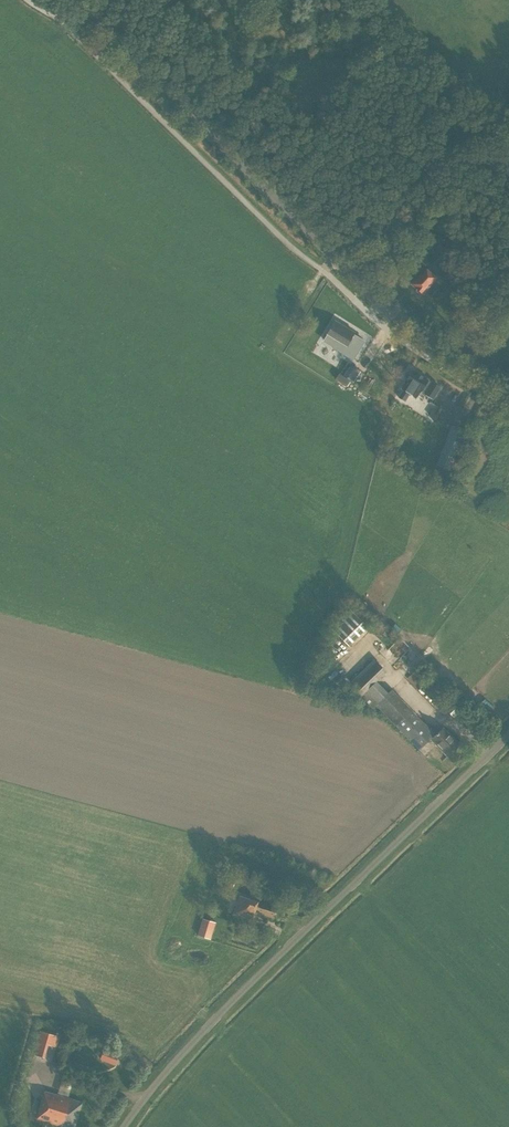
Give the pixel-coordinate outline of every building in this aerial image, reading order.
[(436,240),(433,245),(441,252),(444,247),(436,240)] [(423,266),(414,276),(416,278),(411,284),(416,289),(416,291),(419,294),(421,294),(422,295),(426,291),(430,295),(435,289),(431,285),(437,279),(423,266)] [(344,350),(342,352),(349,356),(358,342),(351,338),(354,333),(335,321),(327,334),(328,335),(324,340),(335,347),(336,345),(344,350)] [(351,365),(344,377),(350,381),(352,378),(355,380),(361,371),(358,369),(351,365)] [(428,380),(413,370),(410,375),(407,373),(405,376),(408,378),(403,385),(405,386),(398,397),(405,401),(412,391),(418,395),(421,391),(425,394),(425,395),(432,399),(440,387),(428,380)] [(381,447),(392,452),(398,442),(386,436),(381,447)] [(329,627),(334,632),(329,637),(343,651),(348,646),(348,647),(367,628),(348,608),(329,627)] [(370,681),(383,669),(374,660),(349,684),(373,709),(376,705),(419,750),(430,738),(431,739),(447,756),(459,745),(443,728),(436,735),(435,734),(429,727),(422,722),(392,690),(385,696),(370,681)] [(217,882),(233,887),(235,879),(219,874),(217,882)] [(255,922),(258,913),(274,918),(277,908),(239,895),(233,914),(255,922)] [(197,936),(210,940),(215,923),(202,919),(197,936)] [(40,1032),(33,1054),(44,1057),(50,1035),(40,1032)] [(105,1049),(101,1059),(113,1064),(117,1053),(105,1049)] [(37,1120),(63,1126),(75,1126),(82,1103),(45,1092),(43,1101),(42,1100),(37,1120)]
